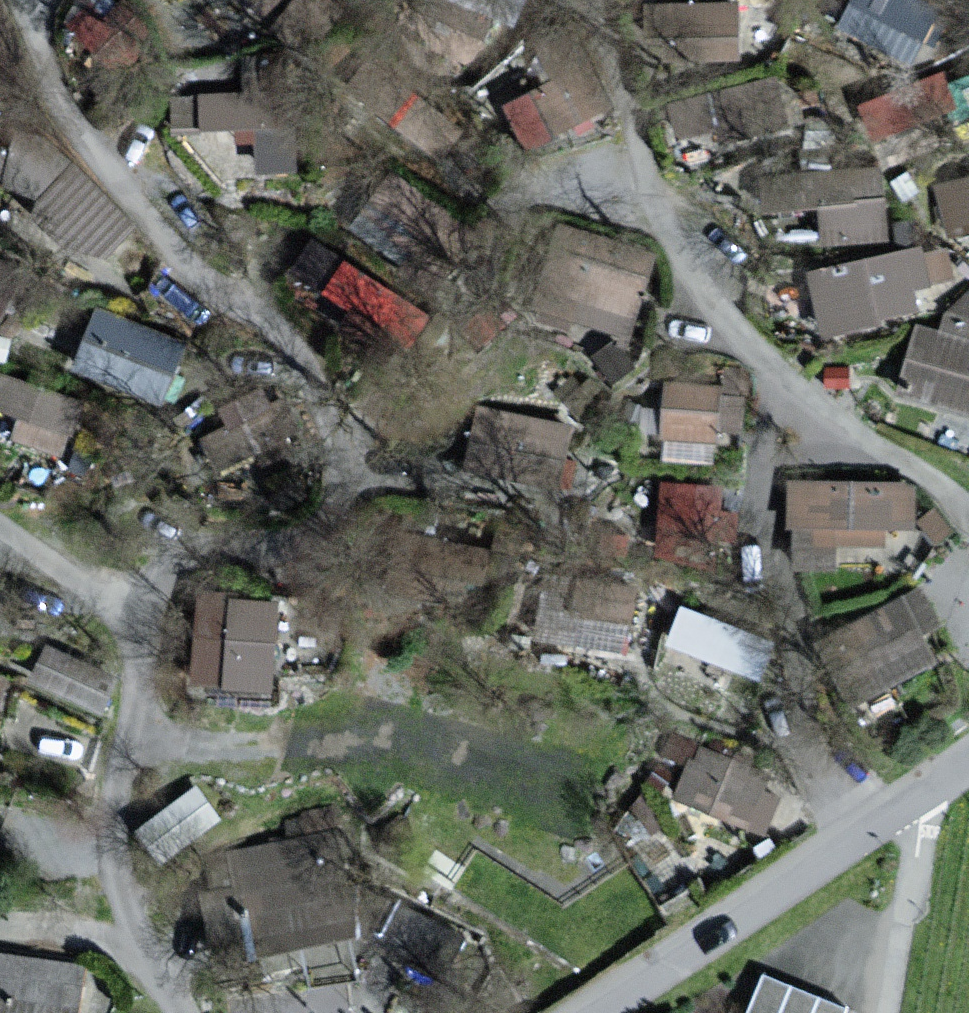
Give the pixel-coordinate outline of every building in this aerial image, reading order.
[(742,44),(740,0),(680,0),(682,46),(742,44)] [(504,87),(517,132),(595,109),(582,65),(504,87)] [(258,125),(257,160),(300,162),(302,76),(202,73),(200,123),(258,125)] [(829,236),(896,229),(891,186),(824,194),(829,236)] [(931,213),(941,240),(968,256),(968,208),(931,213)] [(381,323),(402,293),(338,250),(318,279),(381,323)] [(933,259),(795,288),(807,346),(900,324),(911,299),(948,295),(933,259)] [(0,263),(0,318),(23,275),(0,263)] [(912,327),(891,390),(968,415),(968,292),(953,323),(912,327)] [(164,397),(185,344),(104,312),(83,365),(164,397)] [(7,376),(0,396),(0,404),(28,414),(20,437),(60,451),(68,428),(74,430),(83,403),(7,376)] [(723,396),(648,387),(656,451),(707,446),(723,396)] [(574,427),(488,408),(474,470),(560,488),(574,427)] [(204,426),(224,475),(261,460),(241,411),(204,426)] [(916,485),(796,483),(796,520),(803,520),(803,539),(810,540),(809,563),(838,564),(838,542),(886,543),(887,526),(915,526),(916,485)] [(665,637),(691,645),(682,675),(738,693),(761,620),(679,593),(665,637)] [(921,593),(850,629),(881,689),(936,662),(919,629),(935,621),(921,593)] [(276,609),(206,607),(203,679),(274,681),(276,609)] [(115,681),(51,650),(38,676),(102,708),(115,681)] [(767,777),(701,749),(682,795),(749,822),(767,777)] [(218,816),(199,790),(147,829),(167,855),(218,816)] [(347,929),(326,820),(293,827),(296,846),(208,863),(225,953),(347,929)] [(0,958),(0,1012),(78,1012),(83,967),(0,958)] [(749,1012),(836,1012),(841,988),(758,972),(749,1012)]
